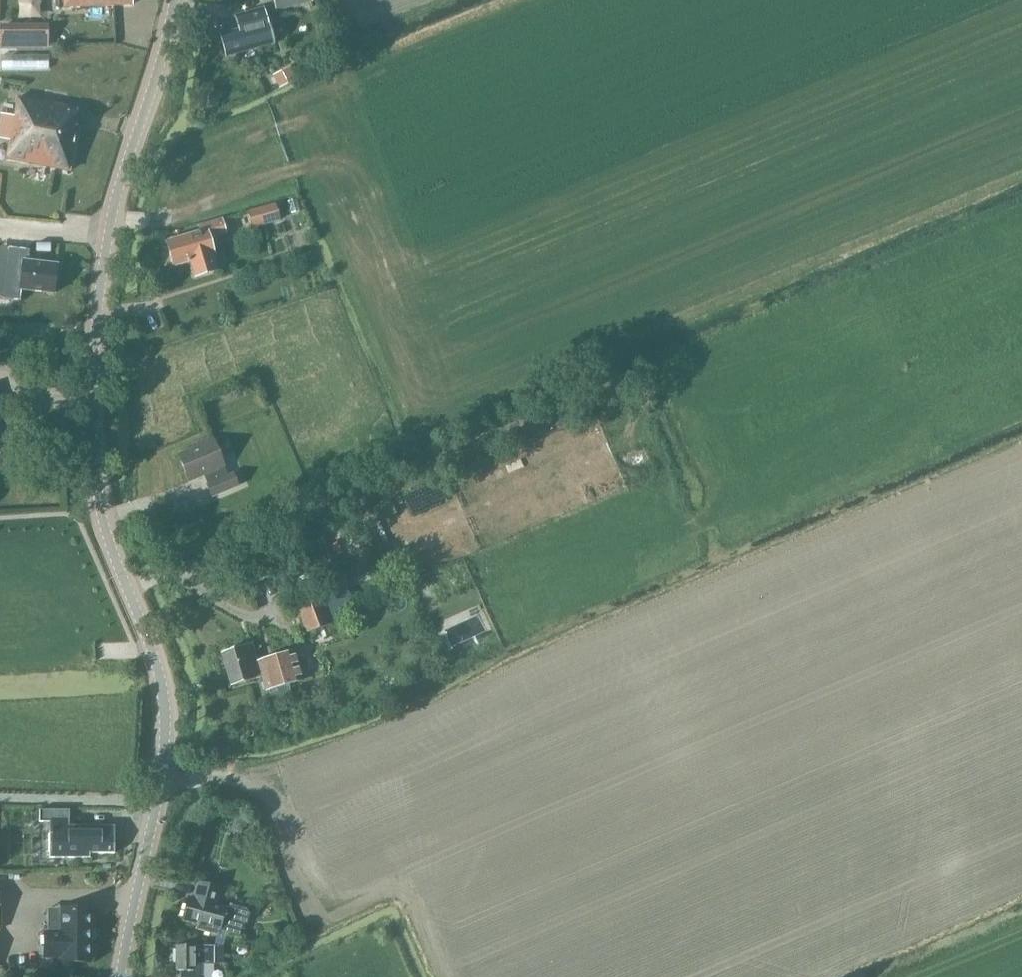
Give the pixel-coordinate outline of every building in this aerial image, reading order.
[(131,8),(131,0),(63,0),(63,11),(131,8)] [(277,11),(311,2),(311,0),(274,0),(277,11)] [(220,36),(226,57),(260,48),(260,47),(273,44),(264,8),(234,16),(238,31),(220,36)] [(95,24),(96,14),(70,13),(69,23),(95,24)] [(47,25),(1,25),(1,48),(47,48),(47,25)] [(271,71),(276,85),(295,78),(290,64),(271,71)] [(18,97),(6,159),(70,171),(78,126),(75,125),(78,109),(18,97)] [(251,230),(279,222),(274,204),(246,212),(251,230)] [(174,266),(190,261),(194,276),(218,269),(213,254),(214,253),(209,238),(225,233),(221,219),(199,226),(201,231),(166,242),(174,266)] [(22,281),(21,290),(55,294),(58,264),(29,261),(30,252),(12,250),(9,280),(22,281)] [(207,484),(213,496),(238,485),(233,473),(228,475),(224,466),(225,466),(212,436),(193,444),(195,447),(178,454),(190,481),(206,474),(210,483),(207,484)] [(185,527),(190,539),(190,540),(200,536),(195,523),(185,527)] [(293,596),(307,634),(332,625),(318,587),(293,596)] [(262,677),(266,692),(302,681),(292,651),(257,662),(252,644),(220,654),(231,687),(262,677)] [(88,832),(71,832),(70,809),(41,810),(41,821),(51,821),(51,856),(91,856),(91,852),(114,851),(114,824),(88,825),(88,832)] [(227,907),(209,902),(214,884),(194,879),(190,896),(188,896),(182,921),(198,925),(197,928),(219,933),(219,932),(239,936),(242,926),(247,923),(249,914),(245,908),(232,905),(227,907)] [(93,929),(93,907),(62,908),(62,931),(46,931),(47,958),(63,958),(63,962),(94,961),(93,939),(95,939),(94,929),(93,929)] [(176,946),(176,970),(181,970),(181,976),(201,976),(201,962),(213,962),(222,962),(222,946),(176,946)]
